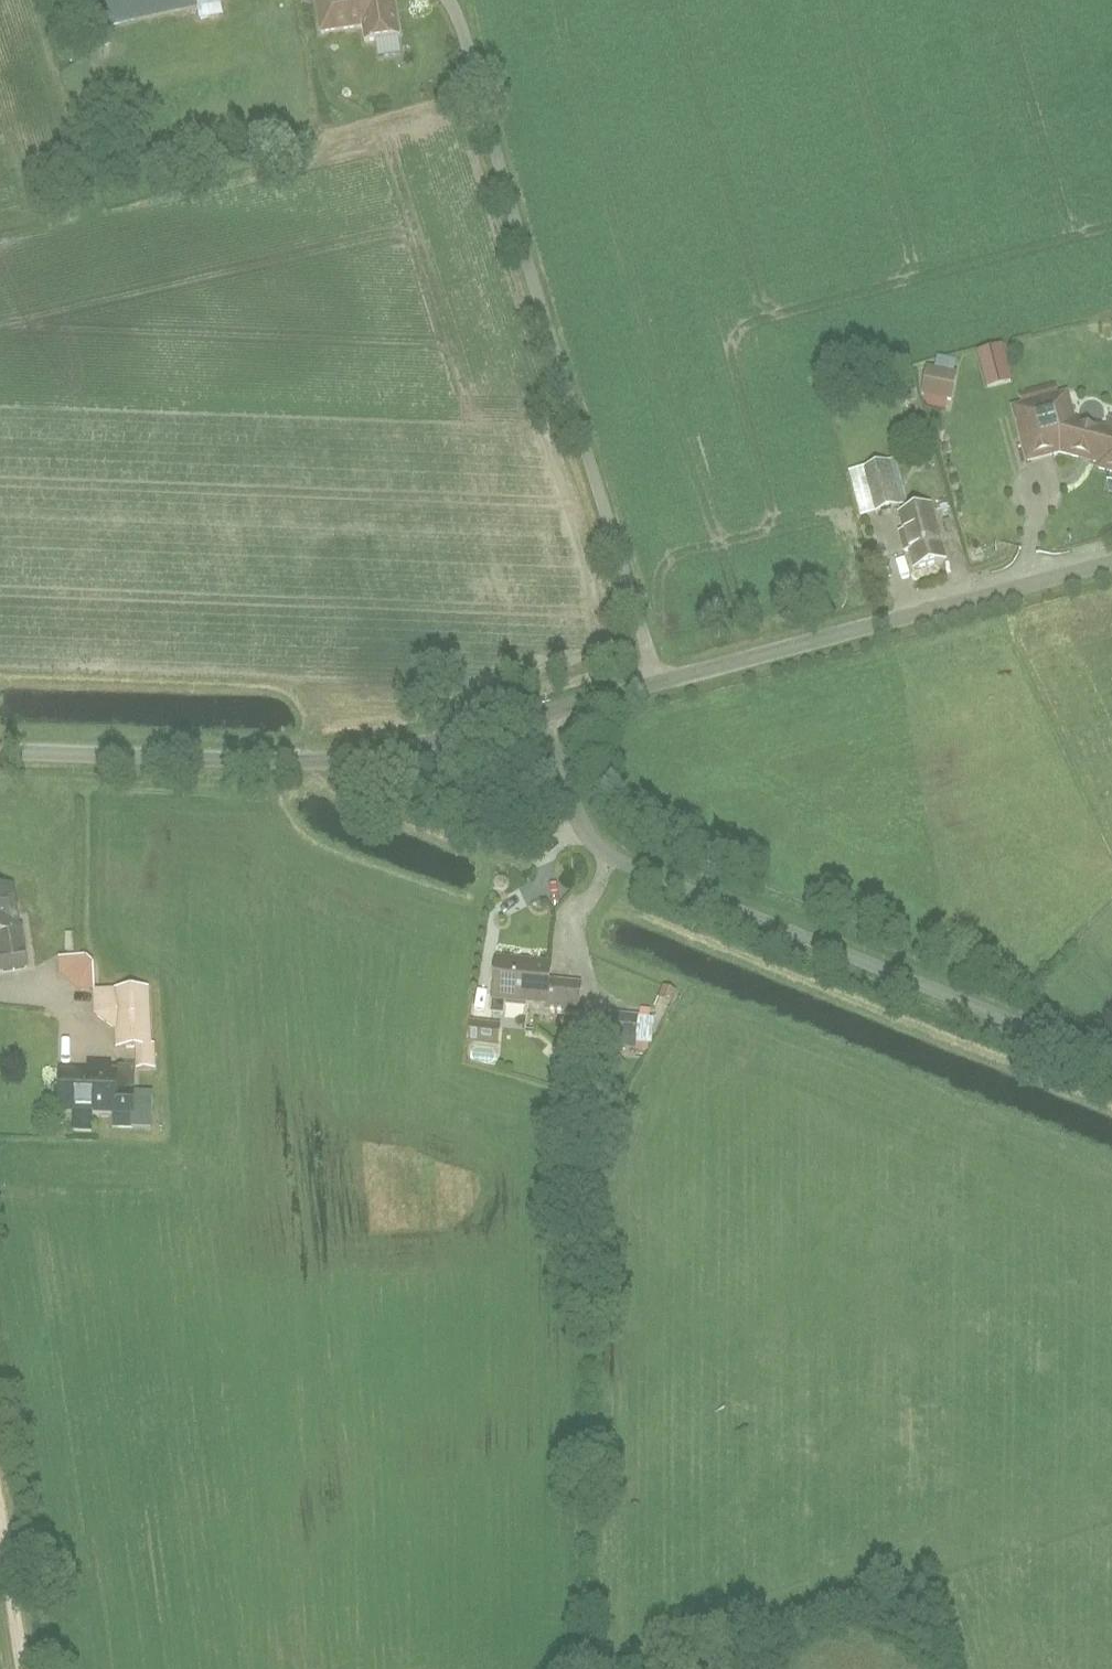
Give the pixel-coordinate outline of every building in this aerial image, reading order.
[(167,14),(198,8),(196,0),(164,0),(167,14)] [(205,17),(226,13),(224,0),(202,0),(205,17)] [(393,0),(316,0),(321,32),(363,26),(365,42),(399,37),(393,0)] [(952,403),(958,374),(927,368),(921,397),(952,403)] [(1099,468),(1111,471),(1111,421),(1109,431),(1073,422),(1066,394),(1056,397),(1053,387),(1021,395),(1024,406),(1014,408),(1028,460),(1060,452),(1100,463),(1099,468)] [(905,505),(893,461),(863,469),(875,513),(905,505)] [(910,551),(915,569),(944,561),(929,507),(900,515),(905,532),(900,533),(906,553),(910,551)] [(28,968),(22,927),(21,927),(21,925),(14,926),(8,887),(0,888),(0,973),(28,968)] [(550,981),(552,964),(498,959),(494,999),(547,1005),(547,1011),(580,1014),(583,984),(550,981)] [(150,1046),(150,1029),(148,989),(116,991),(116,992),(93,993),(94,1016),(118,1033),(118,1047),(138,1046),(150,1046)] [(636,1049),(639,1016),(612,1014),(609,1046),(636,1049)] [(642,1019),(642,1047),(659,1047),(659,1019),(642,1019)] [(499,1047),(501,1024),(470,1021),(468,1044),(499,1047)] [(154,1045),(150,1046),(138,1046),(139,1069),(155,1068),(154,1045)] [(59,1109),(59,1111),(133,1115),(135,1069),(103,1067),(103,1066),(84,1065),(84,1074),(61,1073),(61,1084),(57,1084),(52,1089),(51,1103),(56,1109),(59,1109)]
